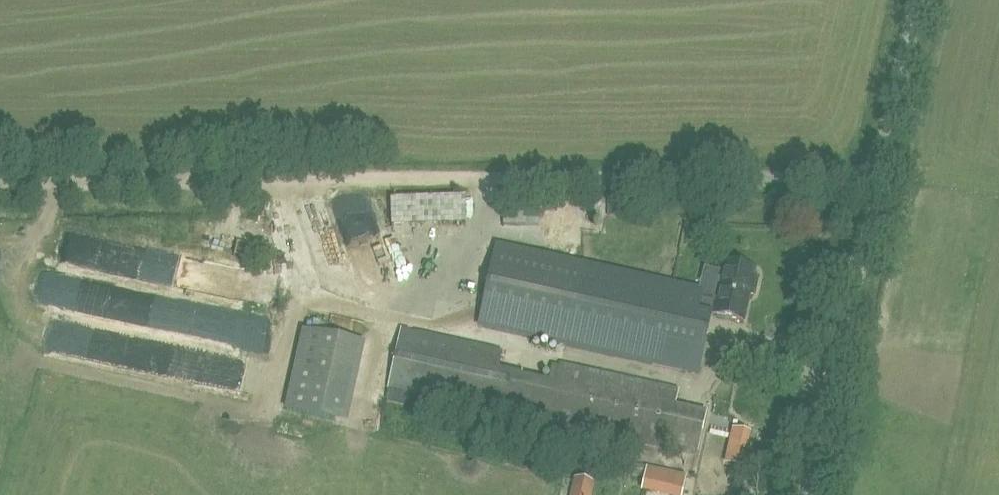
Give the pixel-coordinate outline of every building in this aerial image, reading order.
[(498,245),(479,326),(683,371),(693,373),(707,312),(713,314),(743,321),(749,293),(754,294),(758,278),(753,277),(755,268),(725,262),(723,270),(716,302),(699,298),(701,290),(498,245)] [(288,410),(352,422),(367,342),(303,330),(288,410)] [(401,330),(389,389),(665,449),(678,390),(560,365),(556,382),(496,369),(500,351),(401,330)] [(729,448),(743,451),(747,433),(733,430),(729,448)] [(645,477),(642,489),(641,490),(654,493),(660,470),(647,467),(645,477)] [(591,482),(574,479),(571,494),(589,494),(591,482)]
